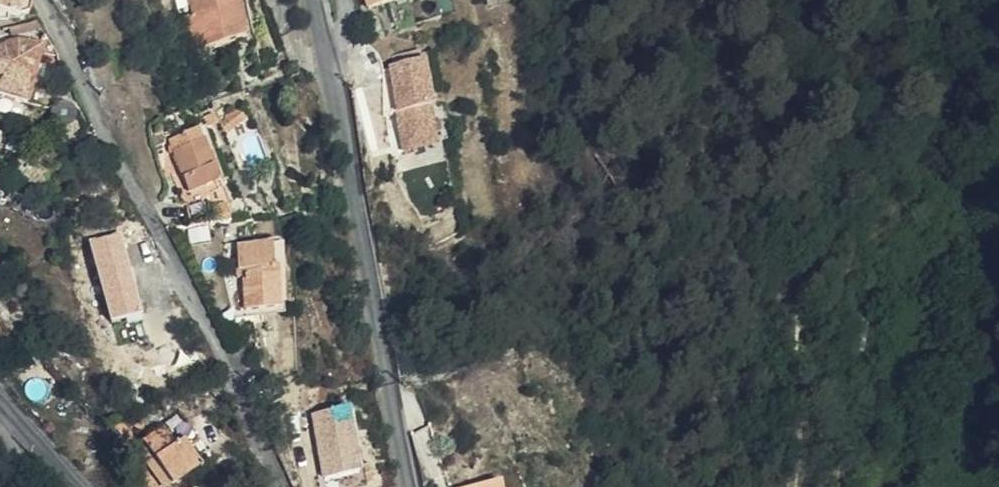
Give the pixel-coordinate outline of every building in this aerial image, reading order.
[(17,13),(23,0),(0,0),(0,10),(17,13)] [(237,10),(237,0),(187,0),(188,11),(237,10)] [(1,94),(11,45),(0,56),(0,93),(1,94)] [(31,103),(44,46),(11,45),(1,94),(31,103)] [(443,98),(434,54),(401,62),(417,141),(447,135),(440,98),(443,98)] [(210,149),(174,156),(211,205),(224,202),(210,149)] [(211,205),(174,156),(173,156),(187,209),(211,205)] [(143,314),(121,234),(92,242),(114,322),(143,314)] [(252,307),(277,306),(275,244),(240,245),(240,270),(251,270),(252,307)] [(363,470),(354,407),(316,412),(326,476),(363,470)] [(150,432),(140,420),(126,428),(143,448),(150,432)] [(186,486),(203,486),(222,469),(201,447),(193,454),(180,442),(161,461),(186,486)] [(531,483),(512,485),(509,465),(465,474),(467,486),(532,486),(531,483)]
